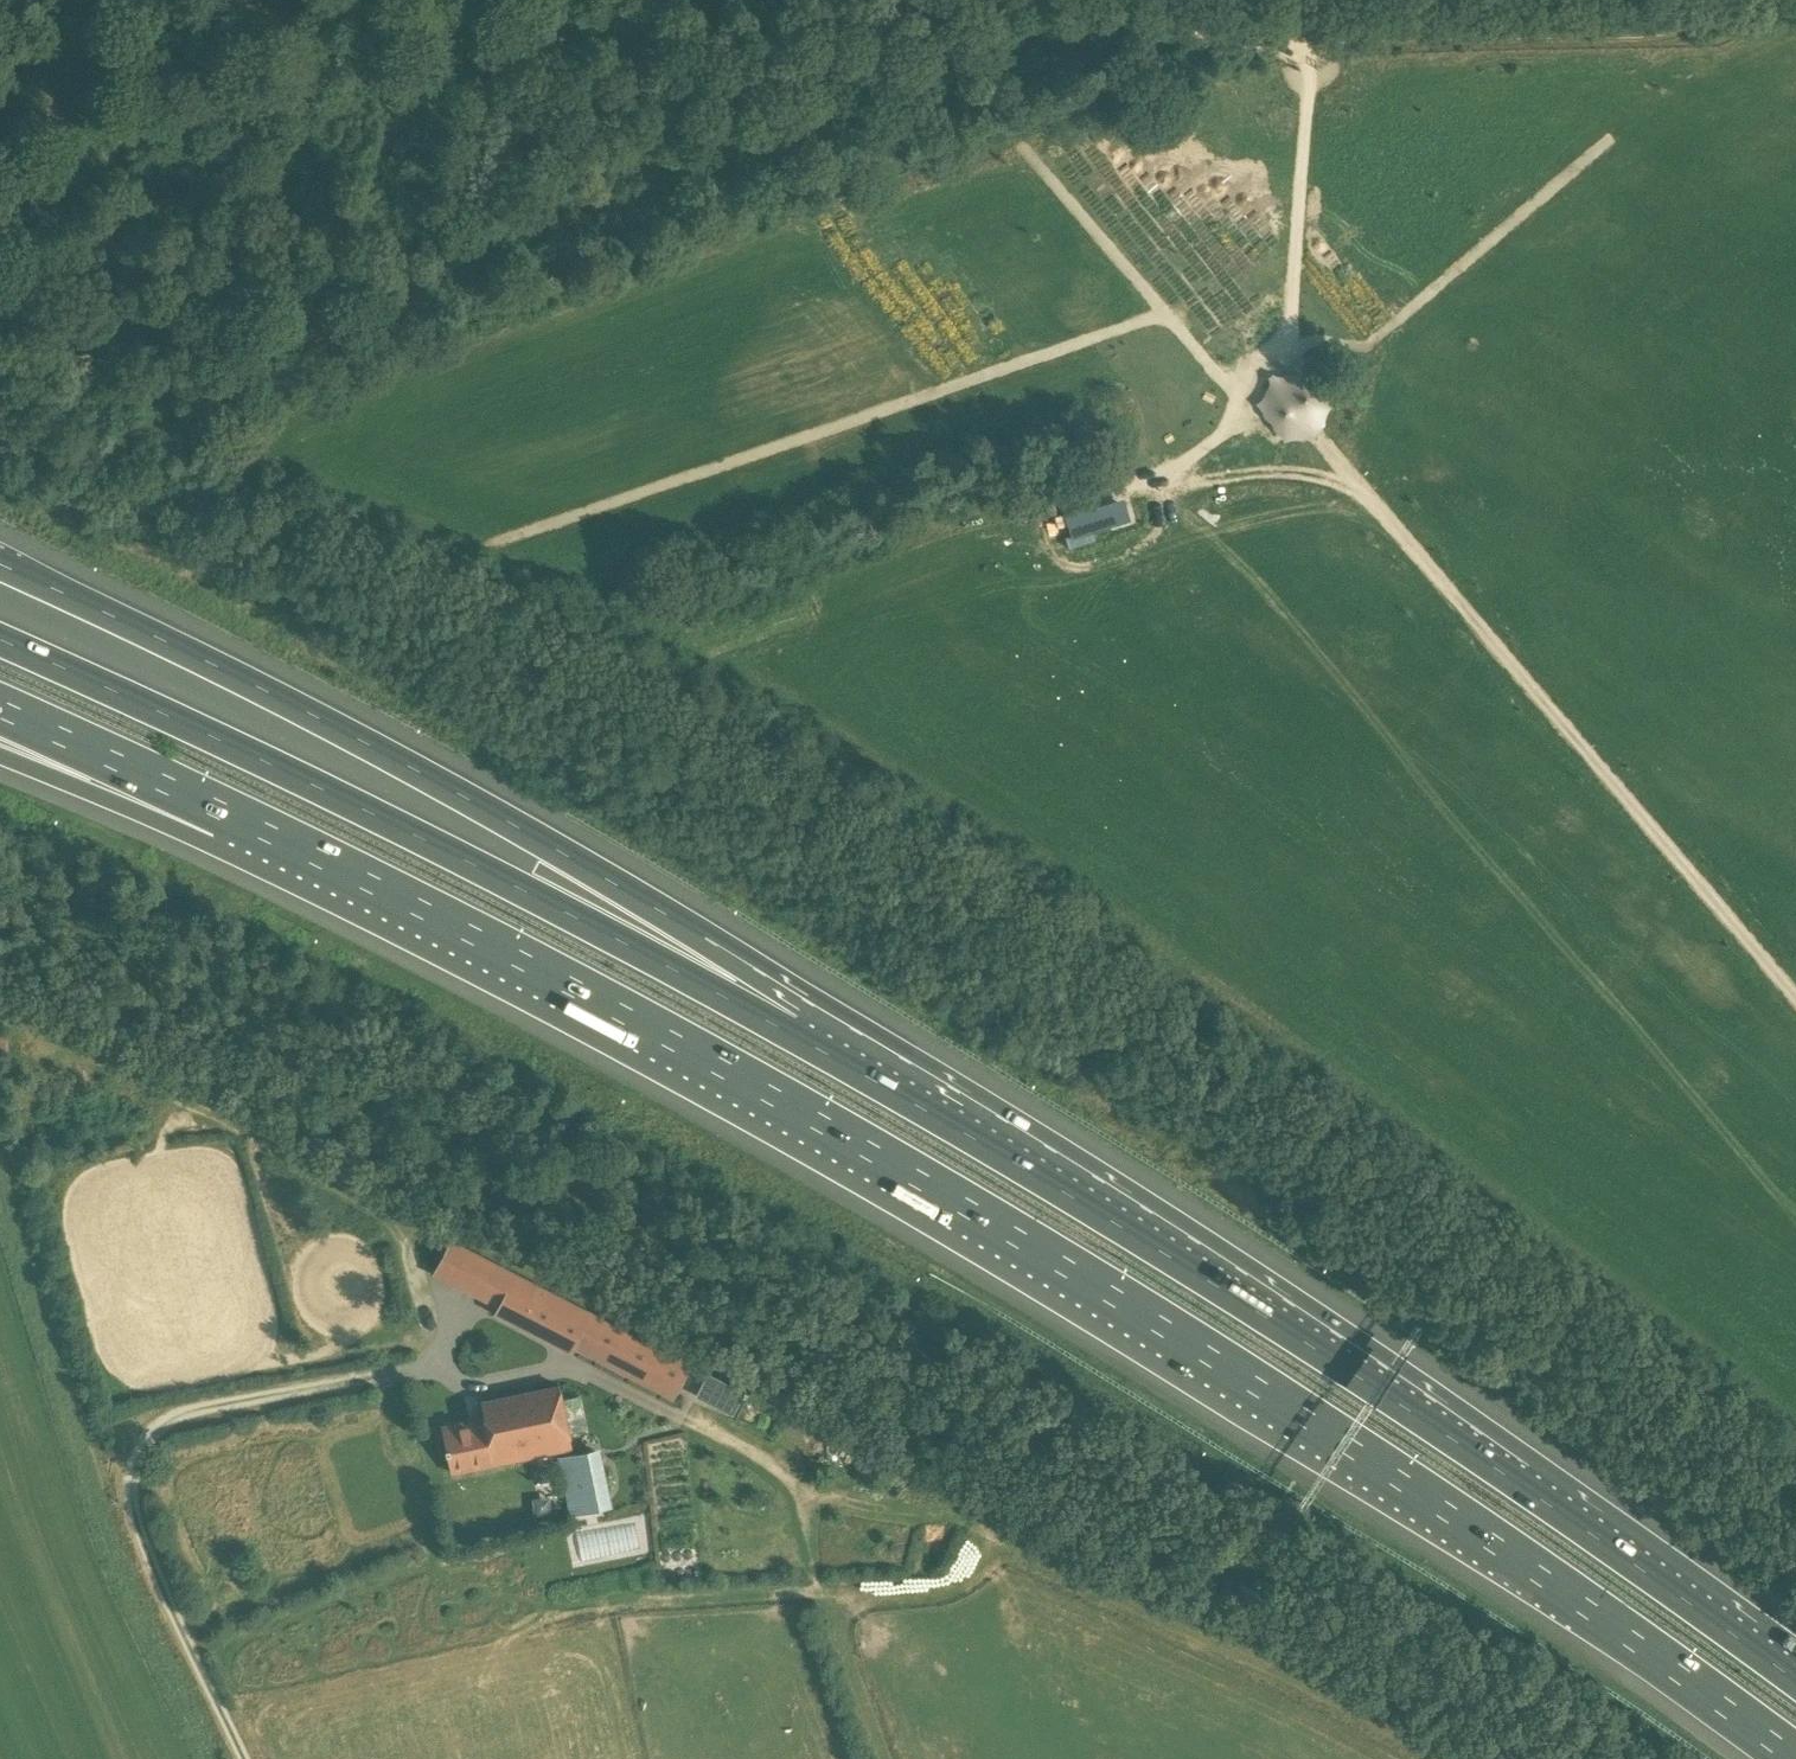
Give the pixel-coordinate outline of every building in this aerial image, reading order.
[(1270,374),(1258,400),(1284,442),(1315,435),(1331,404),(1302,368),(1270,374)] [(1086,491),(1059,499),(1063,510),(1090,502),(1086,491)] [(1045,506),(1048,517),(1057,514),(1054,503),(1045,506)] [(1121,503),(1088,513),(1093,527),(1125,517),(1121,503)] [(728,1356),(459,1217),(443,1248),(537,1298),(535,1300),(610,1340),(611,1337),(710,1390),(728,1356)] [(453,1470),(494,1461),(572,1445),(561,1386),(482,1401),(486,1424),(445,1433),(453,1470)] [(569,1514),(579,1512),(612,1506),(600,1447),(557,1455),(569,1514)]
